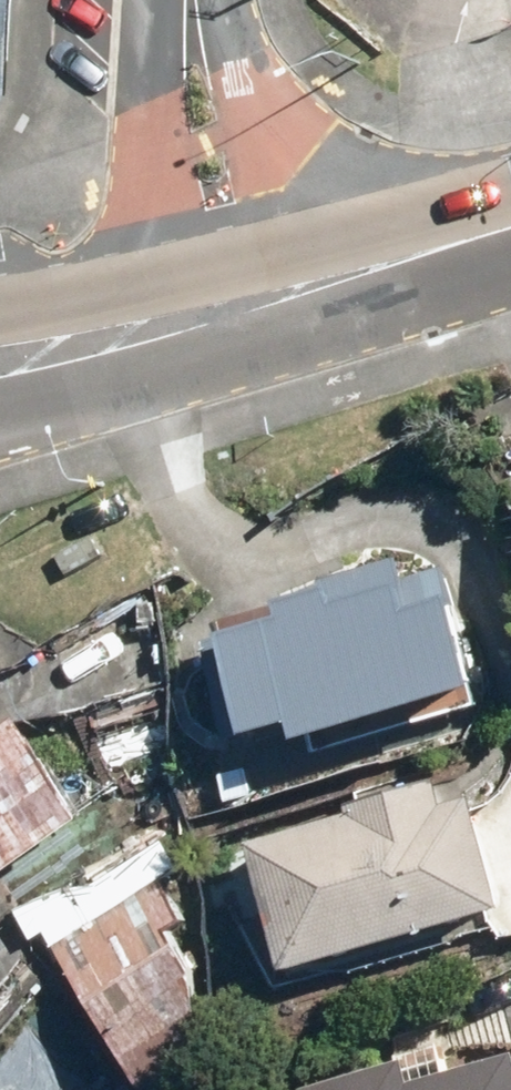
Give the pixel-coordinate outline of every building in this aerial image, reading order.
[(24,0),(0,0),(0,120),(19,101),(24,0)] [(400,589),(395,574),(318,597),(321,607),(216,637),(244,735),(310,716),(318,745),(481,698),(445,576),(400,589)] [(16,719),(0,732),(0,878),(5,884),(92,813),(16,719)] [(292,968),(510,905),(510,904),(474,777),(255,841),(292,968)] [(202,921),(173,877),(186,868),(151,817),(22,905),(148,1089),(155,1089),(258,1020),(194,926),(202,921)] [(443,1066),(439,1048),(319,1076),(322,1089),(510,1089),(510,1050),(443,1066)]
